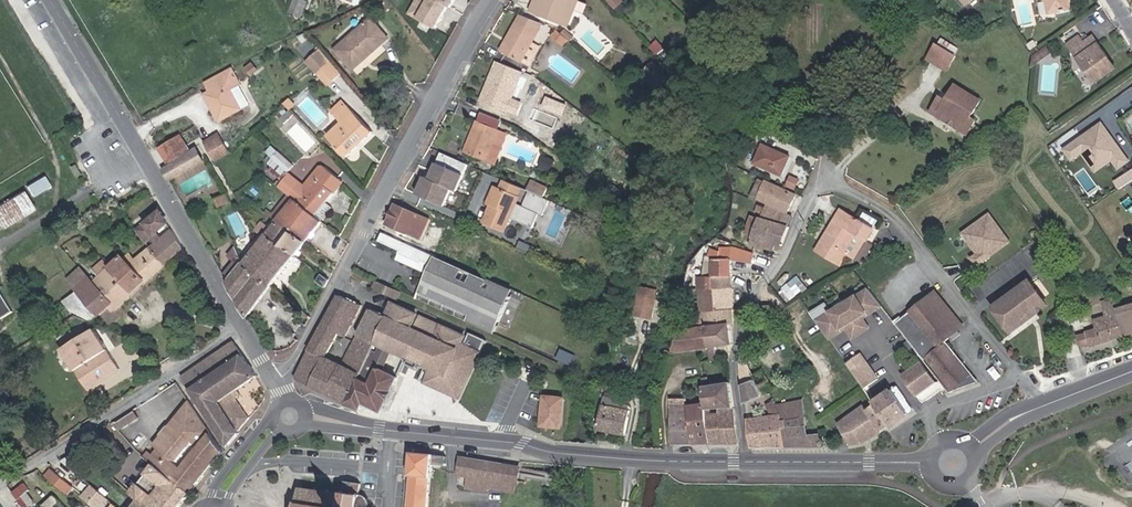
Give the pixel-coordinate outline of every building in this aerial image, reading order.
[(307,2),(303,0),(295,0),(290,11),(301,16),(307,2)] [(531,10),(563,23),(572,0),(535,0),(531,10)] [(578,0),(572,0),(563,23),(568,25),(578,0)] [(623,0),(607,0),(615,8),(622,2),(624,1),(623,0)] [(1069,0),(1046,0),(1046,1),(1049,13),(1070,9),(1069,0)] [(622,16),(629,9),(622,2),(615,8),(622,16)] [(533,42),(543,24),(521,15),(500,51),(521,63),(522,60),(533,42)] [(353,70),(388,38),(370,18),(335,50),(353,70)] [(563,47),(569,40),(561,33),(557,29),(551,36),(563,47)] [(570,42),(575,37),(565,29),(561,33),(569,40),(570,42)] [(1073,51),(1084,42),(1079,36),(1068,44),(1073,51)] [(1112,70),(1105,60),(1109,58),(1093,36),(1084,42),(1073,51),(1096,83),(1112,70)] [(533,42),(522,60),(531,65),(541,47),(533,42)] [(947,70),(955,56),(937,45),(928,59),(947,70)] [(1031,69),(1053,53),(1047,45),(1032,55),(1031,69)] [(1116,68),(1109,58),(1105,60),(1112,70),(1116,68)] [(259,70),(252,61),(245,68),(251,76),(259,70)] [(342,74),(331,61),(324,68),(335,80),(342,74)] [(506,112),(522,72),(497,62),(481,102),(506,112)] [(241,109),(250,104),(240,85),(241,84),(232,68),(205,82),(210,91),(205,94),(219,121),(242,109),(241,109)] [(335,80),(324,68),(316,74),(328,86),(335,80)] [(640,79),(653,93),(663,83),(650,69),(640,79)] [(969,117),(980,100),(956,85),(946,101),(940,98),(931,111),(937,115),(940,110),(957,120),(968,120),(969,117)] [(289,99),(284,103),(290,110),(295,104),(289,99)] [(347,104),(343,100),(331,111),(335,116),(347,104)] [(373,131),(347,104),(335,116),(341,122),(327,136),(346,157),(373,131)] [(967,133),(974,121),(969,117),(968,120),(957,120),(940,110),(937,115),(967,133)] [(499,129),(502,121),(486,114),(483,123),(499,129)] [(495,164),(508,133),(499,129),(483,123),(477,120),(464,152),(495,164)] [(1102,122),(1092,129),(1084,134),(1076,140),(1065,148),(1072,158),(1083,151),(1090,160),(1095,156),(1099,157),(1105,164),(1113,159),(1119,167),(1129,160),(1102,122)] [(756,141),(761,131),(747,124),(742,134),(756,141)] [(80,133),(77,127),(72,131),(75,136),(80,133)] [(168,164),(191,150),(180,134),(158,148),(168,164)] [(230,152),(220,135),(205,143),(215,161),(230,152)] [(273,158),(279,151),(272,145),(266,152),(273,158)] [(781,175),(790,156),(763,145),(755,163),(781,175)] [(169,180),(204,161),(197,148),(163,169),(169,180)] [(282,180),(295,165),(279,151),(273,158),(269,163),(272,166),(269,169),(282,180)] [(468,164),(441,152),(430,178),(424,176),(417,194),(444,206),(452,188),(457,191),(468,164)] [(1105,164),(1099,157),(1095,156),(1090,160),(1097,170),(1105,164)] [(326,202),(334,192),(335,193),(344,182),(325,166),(320,167),(305,185),(290,172),(278,186),(289,195),(315,216),(326,202)] [(45,175),(28,184),(34,195),(51,185),(45,175)] [(797,191),(800,181),(791,177),(787,188),(797,191)] [(491,206),(483,223),(504,232),(511,218),(533,228),(539,214),(543,215),(550,200),(544,197),(530,191),(523,206),(517,203),(520,196),(519,196),(522,188),(504,180),(500,188),(499,187),(491,206)] [(544,197),(548,187),(531,180),(527,190),(530,191),(544,197)] [(760,197),(766,183),(759,180),(753,193),(760,197)] [(788,212),(796,195),(766,182),(766,183),(760,197),(759,198),(788,212)] [(487,204),(491,206),(499,187),(495,185),(487,204)] [(23,191),(0,205),(0,227),(33,207),(23,191)] [(231,202),(227,194),(214,199),(218,208),(231,202)] [(305,242),(322,221),(315,216),(289,195),(273,214),(267,208),(265,211),(273,216),(305,242)] [(322,221),(333,208),(326,202),(315,216),(322,221)] [(420,239),(429,219),(396,204),(386,224),(420,239)] [(754,237),(751,243),(773,250),(775,244),(780,226),(789,229),(793,217),(766,206),(761,218),(760,218),(754,237)] [(149,247),(165,263),(183,248),(171,228),(160,237),(155,231),(167,221),(160,208),(135,229),(144,240),(150,235),(155,242),(149,247)] [(846,252),(857,233),(866,238),(868,240),(874,229),(860,220),(859,222),(840,211),(817,250),(839,263),(846,252)] [(989,213),(969,228),(973,233),(973,236),(968,240),(972,246),(974,245),(976,248),(975,249),(977,252),(970,257),(977,265),(1009,241),(989,213)] [(754,237),(760,218),(752,215),(745,234),(754,237)] [(305,242),(273,216),(267,224),(261,220),(257,226),(296,254),(305,242)] [(271,285),(296,254),(257,226),(254,229),(257,232),(265,237),(244,263),(271,285)] [(775,244),(782,246),(789,229),(780,226),(775,244)] [(969,228),(962,233),(968,240),(973,236),(973,233),(969,228)] [(244,263),(265,237),(257,232),(239,254),(242,262),(244,263)] [(431,264),(434,256),(382,233),(379,241),(400,251),(399,254),(421,264),(422,261),(431,264)] [(854,257),(866,238),(857,233),(846,252),(854,257)] [(517,249),(531,255),(535,247),(521,241),(517,249)] [(93,282),(80,268),(68,279),(78,291),(99,315),(110,306),(113,310),(134,291),(133,291),(144,281),(144,282),(165,263),(149,247),(134,259),(129,253),(125,256),(122,254),(110,266),(100,276),(102,279),(96,285),(93,282)] [(247,316),(271,285),(244,263),(242,262),(239,254),(236,247),(228,255),(235,260),(223,274),(247,316)] [(733,288),(732,260),(752,263),(754,253),(734,247),(711,248),(701,279),(702,288),(733,288)] [(427,274),(431,264),(422,261),(421,264),(399,254),(396,260),(427,274)] [(479,273),(485,260),(477,256),(475,260),(463,255),(459,264),(479,273)] [(494,333),(514,289),(487,277),(486,279),(434,256),(431,264),(427,274),(418,292),(468,315),(466,321),(494,333)] [(100,276),(110,266),(103,259),(92,268),(100,276)] [(325,287),(330,280),(322,274),(317,281),(325,287)] [(96,285),(102,279),(100,276),(93,282),(96,285)] [(788,301),(802,290),(803,291),(806,288),(799,278),(781,292),(788,301)] [(402,292),(375,280),(372,288),(398,300),(402,292)] [(1036,314),(1047,305),(1029,281),(996,305),(1013,327),(1034,311),(1036,314)] [(652,318),(657,291),(641,287),(635,315),(652,318)] [(733,308),(733,288),(702,288),(699,288),(702,322),(691,323),(692,327),(706,326),(729,323),(733,323),(732,309),(733,308)] [(0,290),(0,319),(13,312),(0,290)] [(99,315),(78,291),(64,299),(72,309),(94,319),(99,315)] [(869,291),(816,321),(828,339),(842,331),(841,329),(845,326),(847,328),(853,338),(869,329),(863,319),(861,317),(866,314),(868,316),(882,308),(869,291)] [(946,340),(963,326),(936,291),(896,323),(923,360),(949,393),(964,387),(961,383),(973,373),(946,340)] [(347,403),(375,342),(387,316),(371,308),(342,364),(327,357),(339,334),(345,337),(362,305),(340,294),(309,350),(295,378),(347,403)] [(1125,335),(1118,309),(1115,298),(1102,302),(1107,317),(1095,320),(1097,329),(1087,332),(1088,333),(1078,337),(1081,346),(1091,343),(1092,346),(1125,335)] [(387,316),(375,342),(392,350),(409,358),(408,361),(410,362),(409,363),(419,367),(419,366),(422,367),(422,366),(427,369),(421,380),(459,398),(485,343),(468,336),(464,345),(461,343),(464,336),(441,325),(435,338),(431,336),(437,324),(421,317),(416,329),(411,327),(417,314),(393,303),(387,316)] [(1118,309),(1125,335),(1131,333),(1131,304),(1118,309)] [(775,314),(771,305),(759,306),(762,318),(775,314)] [(1012,331),(1036,314),(1034,311),(1013,327),(996,305),(994,307),(1012,331)] [(732,344),(729,323),(706,326),(709,347),(711,360),(717,360),(716,346),(732,344)] [(709,347),(706,326),(692,327),(680,329),(672,352),(709,347)] [(120,369),(94,328),(61,348),(88,389),(120,369)] [(468,336),(485,343),(486,340),(470,333),(468,336)] [(241,395),(237,389),(257,376),(234,342),(182,377),(206,410),(228,445),(240,433),(239,431),(250,418),(237,399),(241,395)] [(364,402),(382,411),(388,398),(392,390),(398,378),(382,370),(392,350),(375,342),(347,403),(361,409),(364,402)] [(859,354),(845,363),(863,389),(877,379),(859,354)] [(746,360),(740,362),(741,380),(742,386),(755,380),(752,374),(746,360)] [(916,396),(937,382),(922,361),(901,376),(916,396)] [(773,389),(763,368),(752,374),(755,380),(762,395),(773,389)] [(964,387),(980,382),(973,373),(961,383),(964,387)] [(734,408),(731,382),(710,385),(709,377),(702,377),(705,404),(706,410),(721,408),(734,408)] [(762,395),(755,380),(742,386),(744,403),(762,395)] [(891,390),(872,402),(874,404),(890,426),(908,414),(912,412),(913,408),(896,386),(891,390)] [(394,400),(397,394),(397,393),(392,390),(388,398),(393,401),(394,400)] [(561,427),(564,398),(544,396),(542,425),(561,427)] [(626,435),(631,410),(630,410),(630,406),(622,404),(623,400),(616,399),(605,397),(604,397),(597,429),(626,435)] [(693,443),(688,406),(687,399),(670,399),(672,444),(693,443)] [(191,491),(223,451),(189,400),(169,426),(173,430),(165,439),(161,436),(153,445),(157,448),(164,454),(161,458),(163,459),(161,462),(158,459),(154,464),(191,491)] [(807,435),(803,400),(776,405),(781,414),(785,447),(819,447),(818,434),(807,435)] [(785,447),(781,414),(776,405),(774,401),(767,405),(772,416),(747,420),(751,448),(785,447)] [(710,443),(706,410),(705,404),(688,406),(693,443),(710,443)] [(866,410),(881,432),(890,426),(874,404),(867,409),(866,410)] [(881,432),(866,410),(867,409),(864,405),(839,423),(851,444),(861,442),(881,432)] [(706,410),(710,443),(739,443),(734,408),(721,408),(706,410)] [(120,428),(139,416),(135,411),(116,423),(120,428)] [(165,439),(173,430),(169,426),(161,436),(165,439)] [(161,458),(164,454),(157,448),(152,453),(148,451),(144,456),(154,464),(158,459),(161,462),(163,459),(161,458)] [(431,477),(432,477),(433,464),(434,454),(412,452),(410,475),(411,475),(408,506),(428,506),(431,477)] [(81,477),(90,464),(74,453),(63,461),(81,477)] [(447,465),(446,456),(434,454),(433,464),(447,465)] [(516,492),(520,473),(505,470),(505,465),(460,457),(457,474),(470,476),(468,488),(489,491),(489,488),(516,492)] [(191,491),(154,464),(131,493),(140,500),(148,506),(178,506),(191,491)] [(520,473),(520,467),(505,465),(505,470),(520,473)] [(73,486),(52,469),(46,476),(67,494),(73,486)] [(30,490),(19,476),(7,485),(17,498),(27,492),(30,490)] [(296,506),(367,506),(368,506),(368,503),(367,501),(366,499),(364,498),(359,497),(361,483),(344,481),(342,491),(299,487),(296,506)] [(91,485),(83,495),(98,506),(102,506),(109,500),(91,485)] [(33,501),(27,492),(17,498),(24,506),(25,506),(33,501)] [(60,501),(54,495),(43,504),(45,506),(53,506),(60,501)]
